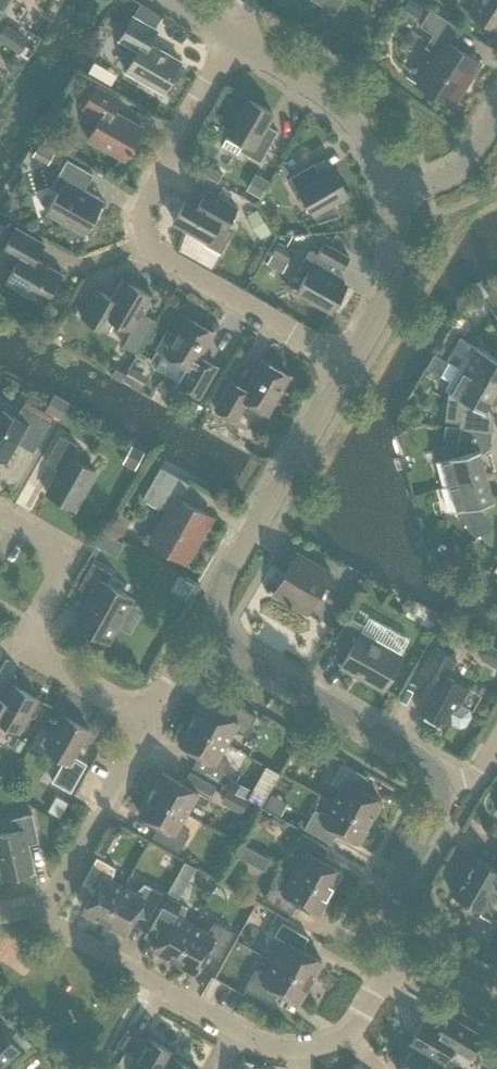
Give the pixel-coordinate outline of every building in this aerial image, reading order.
[(12,0),(0,0),(0,18),(12,0)] [(335,13),(343,0),(315,0),(335,13)] [(422,21),(430,6),(417,0),(410,0),(404,12),(422,21)] [(470,12),(496,29),(496,0),(478,0),(470,12)] [(459,27),(431,9),(420,25),(434,34),(426,46),(436,53),(417,83),(451,105),(454,99),(457,101),(481,62),(449,42),(459,27)] [(163,92),(181,60),(149,42),(157,29),(133,15),(119,40),(138,50),(126,71),(163,92)] [(5,23),(0,31),(0,40),(20,53),(29,38),(5,23)] [(20,64),(15,54),(8,58),(7,63),(10,69),(20,64)] [(90,71),(100,77),(105,68),(94,63),(90,71)] [(125,159),(143,127),(114,110),(121,99),(96,85),(84,107),(101,116),(88,138),(125,159)] [(228,133),(222,144),(237,153),(239,149),(261,162),(278,130),(266,124),(273,112),(248,98),(228,133)] [(57,148),(41,139),(31,156),(48,165),(57,148)] [(83,234),(103,199),(85,188),(93,173),(67,158),(51,187),(59,191),(47,213),(83,234)] [(333,168),(322,174),(315,163),(287,179),(294,191),(299,188),(318,222),(340,215),(332,202),(348,193),(333,168)] [(270,182),(256,174),(247,191),(261,199),(270,182)] [(226,229),(238,208),(206,190),(200,202),(188,195),(174,221),(208,240),(205,244),(221,253),(232,233),(226,229)] [(247,215),(252,226),(261,237),(271,231),(257,209),(247,215)] [(43,305),(61,273),(36,258),(45,243),(16,227),(2,251),(18,260),(6,282),(23,291),(22,293),(43,305)] [(332,310),(346,285),(335,278),(341,267),(343,269),(350,256),(324,242),(317,253),(310,249),(298,271),(306,275),(297,290),(332,310)] [(274,254),(289,263),(296,252),(280,243),(274,254)] [(96,289),(81,315),(109,331),(116,320),(132,329),(123,345),(137,352),(156,320),(144,314),(154,297),(122,278),(111,298),(96,289)] [(163,352),(154,366),(182,381),(180,385),(200,396),(217,366),(200,356),(214,331),(188,316),(177,335),(167,329),(156,348),(163,352)] [(496,388),(496,355),(496,356),(471,342),(458,365),(496,388)] [(268,413),(290,375),(263,360),(246,390),(231,381),(215,408),(236,420),(247,400),(268,413)] [(492,431),(494,415),(487,406),(496,388),(458,365),(445,389),(463,399),(460,427),(492,431)] [(70,403),(54,394),(45,410),(61,419),(70,403)] [(51,422),(22,406),(16,417),(0,408),(0,456),(8,461),(19,443),(34,451),(51,422)] [(443,486),(486,474),(481,454),(490,447),(492,431),(460,427),(456,455),(436,460),(443,486)] [(74,508),(96,471),(70,456),(77,444),(61,435),(46,461),(61,469),(47,493),(74,508)] [(190,558),(213,517),(181,498),(190,482),(161,466),(143,498),(160,508),(161,505),(168,509),(150,541),(185,561),(187,557),(190,558)] [(496,521),(496,495),(492,495),(486,474),(443,486),(450,512),(477,505),(492,525),(496,521)] [(485,541),(489,544),(495,545),(496,544),(496,521),(492,525),(480,534),(485,541)] [(121,543),(105,534),(100,544),(115,553),(121,543)] [(326,582),(332,572),(297,552),(291,562),(290,561),(278,582),(279,582),(273,593),(288,602),(289,605),(292,604),(307,613),(313,603),(314,603),(326,583),(326,582)] [(109,639),(131,600),(105,585),(112,573),(93,562),(79,587),(91,594),(77,621),(109,639)] [(392,673),(402,656),(360,632),(364,625),(349,616),(335,641),(350,650),(341,665),(381,687),(389,672),(392,673)] [(465,650),(496,668),(496,653),(471,639),(465,650)] [(434,646),(420,671),(432,677),(416,707),(448,725),(450,722),(460,728),(466,725),(472,715),(470,708),(461,702),(469,688),(447,675),(456,658),(434,646)] [(38,698),(13,684),(0,706),(0,725),(2,722),(19,732),(38,698)] [(191,722),(226,742),(233,731),(246,734),(256,716),(230,700),(223,712),(203,701),(191,722)] [(75,756),(90,729),(64,715),(45,749),(64,760),(52,781),(71,791),(87,763),(75,756)] [(226,742),(191,722),(179,743),(199,754),(193,766),(219,781),(230,763),(220,753),(226,742)] [(341,790),(335,801),(370,821),(382,800),(362,789),(368,777),(342,762),(331,780),(341,790)] [(151,792),(187,812),(193,801),(206,804),(217,786),(190,771),(183,783),(163,771),(151,792)] [(247,799),(261,807),(267,796),(253,789),(247,799)] [(187,812),(151,792),(139,813),(159,825),(153,837),(179,852),(190,833),(180,824),(187,812)] [(283,817),(290,804),(273,796),(267,809),(283,817)] [(358,842),(370,821),(335,801),(328,812),(315,809),(305,828),(331,843),(338,831),(358,842)] [(39,842),(32,813),(10,818),(13,831),(0,834),(0,857),(5,877),(32,871),(26,845),(39,842)] [(263,813),(258,821),(263,823),(268,822),(270,817),(263,813)] [(121,832),(113,827),(102,847),(110,851),(121,832)] [(301,860),(295,871),(330,891),(342,871),(322,859),(328,847),(302,832),(292,851),(301,860)] [(496,868),(473,855),(461,874),(463,875),(452,893),(482,911),(496,886),(496,865),(496,868)] [(83,910),(104,921),(124,886),(112,879),(116,866),(97,856),(82,883),(94,889),(83,910)] [(318,912),(330,891),(295,871),(288,883),(275,879),(265,898),(291,913),(298,901),(318,912)] [(169,891),(177,895),(186,880),(177,875),(169,891)] [(135,892),(124,886),(104,921),(125,933),(136,913),(148,919),(163,893),(145,882),(135,892)] [(175,961),(194,925),(183,919),(186,906),(168,895),(153,922),(165,929),(154,949),(175,961)] [(194,925),(175,961),(196,972),(207,952),(219,959),(234,932),(215,922),(206,931),(194,925)] [(286,941),(275,961),(310,981),(322,960),(302,949),(309,937),(282,922),(275,934),(286,941)] [(487,958),(493,948),(486,944),(482,946),(478,952),(487,958)] [(298,1002),(310,981),(275,961),(269,972),(255,969),(245,987),(271,1002),(278,990),(298,1002)] [(414,1046),(444,1064),(453,1047),(469,1057),(482,1035),(446,1014),(439,1026),(425,1018),(410,1043),(414,1046)] [(20,1049),(1,1028),(0,1029),(0,1067),(20,1049)] [(173,1051),(148,1037),(138,1056),(126,1049),(115,1068),(163,1068),(173,1051)] [(444,1064),(414,1046),(413,1047),(400,1068),(445,1068),(447,1066),(443,1064),(444,1064)] [(174,1057),(168,1068),(195,1068),(174,1057)]
